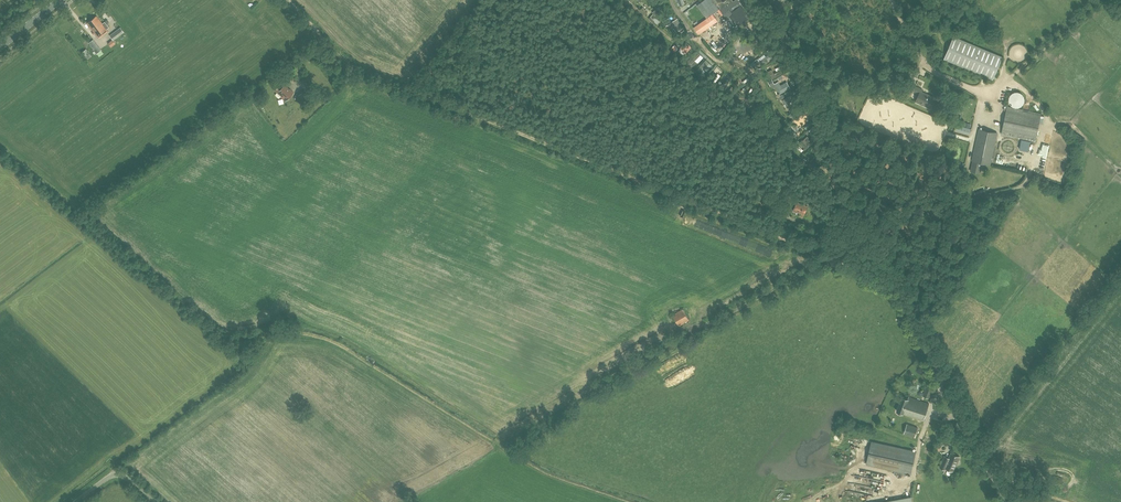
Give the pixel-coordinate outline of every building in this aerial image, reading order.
[(706,9),(704,10),(709,17),(711,15),(719,9),(717,6),(722,2),(722,1),(721,0),(704,0),(701,2),(706,9)] [(717,6),(719,9),(726,19),(729,16),(734,22),(733,22),(734,22),(735,21),(738,25),(749,17),(741,6),(742,5),(739,0),(736,0),(734,1),(733,0),(725,0),(722,2),(717,6)] [(778,1),(780,0),(770,0),(767,1),(775,14),(779,11),(776,6),(779,4),(778,1)] [(655,9),(652,12),(654,14),(651,16),(655,21),(655,22),(657,23),(662,19),(658,15),(659,13),(655,9)] [(87,23),(97,36),(99,38),(109,31),(107,29),(109,27),(105,21),(102,23),(97,15),(87,23)] [(706,19),(694,27),(699,34),(716,21),(713,16),(706,20),(706,19)] [(669,18),(663,21),(666,26),(672,23),(669,18)] [(677,18),(672,22),(678,31),(680,33),(684,30),(683,28),(677,18)] [(113,40),(124,32),(121,27),(110,35),(113,40)] [(993,79),(1002,57),(954,36),(945,59),(993,79)] [(97,53),(101,50),(93,39),(89,42),(97,53)] [(687,42),(682,46),(688,52),(692,47),(687,42)] [(312,82),(307,87),(311,93),(315,90),(312,87),(313,86),(315,89),(317,87),(312,82)] [(779,82),(775,84),(780,93),(790,87),(787,82),(781,86),(779,82)] [(274,89),(277,92),(278,91),(282,96),(281,96),(285,100),(293,92),(290,89),(289,89),(286,86),(287,85),(285,84),(282,87),(279,84),(274,89)] [(732,86),(726,93),(745,109),(751,102),(732,86)] [(931,108),(936,98),(922,92),(923,90),(915,86),(913,91),(919,94),(916,101),(931,108)] [(305,101),(312,95),(305,89),(299,95),(305,101)] [(1024,99),(1024,98),(1024,97),(1024,96),(1023,95),(1023,94),(1022,93),(1021,93),(1020,92),(1019,92),(1018,92),(1017,92),(1016,92),(1015,92),(1014,92),(1013,93),(1012,94),(1011,95),(1011,96),(1010,97),(1010,98),(1010,99),(1010,100),(1011,101),(1011,102),(1012,102),(1012,103),(1013,104),(1014,104),(1015,105),(1016,105),(1017,105),(1018,105),(1019,105),(1020,105),(1021,104),(1022,104),(1022,103),(1023,102),(1023,101),(1024,100),(1024,99)] [(750,113),(763,124),(768,119),(764,116),(766,114),(755,106),(750,113)] [(1008,106),(1002,133),(1036,141),(1041,113),(1008,106)] [(289,111),(282,117),(284,120),(291,114),(289,111)] [(957,130),(970,134),(971,129),(970,129),(971,124),(965,122),(963,127),(958,125),(957,130)] [(792,129),(783,139),(789,144),(798,135),(792,129)] [(972,160),(973,160),(971,171),(980,173),(982,162),(990,164),(997,133),(979,129),(972,160)] [(1035,142),(1001,134),(996,160),(1030,167),(1035,142)] [(804,151),(806,149),(816,139),(812,136),(810,138),(808,136),(803,141),(803,140),(800,143),(805,148),(803,149),(799,146),(797,148),(801,152),(803,150),(804,151)] [(822,155),(815,160),(814,158),(810,161),(812,163),(808,165),(811,169),(825,159),(822,155)] [(836,188),(843,195),(846,191),(839,185),(837,184),(837,183),(829,176),(825,181),(828,184),(830,182),(834,186),(836,188)] [(762,195),(767,186),(761,182),(756,192),(759,194),(755,201),(756,201),(754,205),(761,209),(765,203),(758,200),(761,195),(762,195)] [(794,187),(791,184),(785,193),(789,195),(794,187)] [(772,196),(770,198),(768,197),(765,204),(776,210),(779,203),(772,199),(774,196),(772,196)] [(795,212),(800,214),(801,213),(804,214),(807,206),(798,203),(796,202),(792,211),(795,212)] [(679,325),(689,319),(683,309),(673,314),(679,325)] [(930,398),(933,388),(926,386),(923,396),(930,398)] [(923,420),(929,403),(908,396),(907,399),(901,397),(897,411),(903,413),(923,420)] [(915,437),(918,427),(907,424),(904,433),(915,437)] [(916,451),(872,441),(866,465),(911,474),(916,451)] [(959,456),(951,453),(949,457),(944,455),(943,458),(944,458),(940,467),(945,470),(946,468),(953,471),(959,456)]
